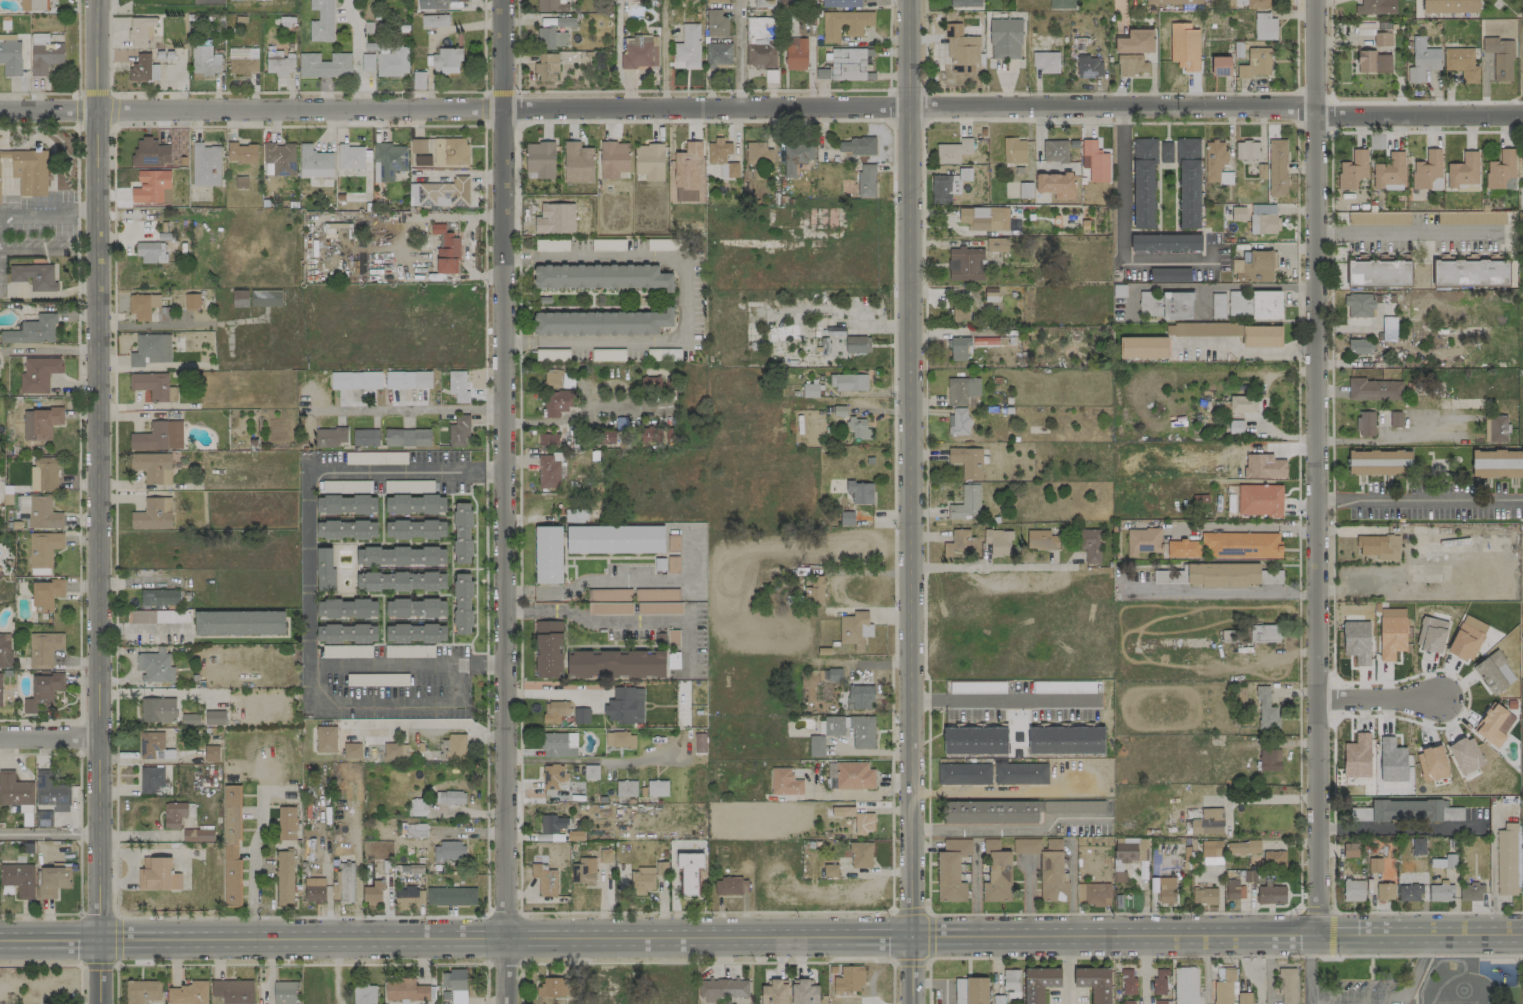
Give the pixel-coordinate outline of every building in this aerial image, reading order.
[(20,12),(46,11),(46,0),(20,0),(20,12)] [(309,10),(318,10),(317,20),(309,20),(309,41),(332,41),(333,0),(309,0),(309,10)] [(448,9),(448,2),(467,2),(467,0),(418,0),(418,9),(448,9)] [(536,11),(566,11),(566,0),(537,0),(536,11)] [(1073,0),(1050,0),(1050,9),(1073,8),(1073,0)] [(1236,5),(1246,5),(1246,9),(1271,8),(1270,0),(1236,0),(1236,5)] [(1396,0),(1361,0),(1361,5),(1355,5),(1355,14),(1396,14),(1396,0)] [(1477,0),(1422,0),(1422,12),(1477,12),(1477,0)] [(707,37),(728,36),(727,17),(721,17),(721,9),(706,10),(707,37)] [(822,13),(823,43),(839,42),(839,26),(845,26),(845,37),(862,37),(862,26),(874,26),(874,12),(822,13)] [(1255,40),(1276,40),(1276,14),(1254,15),(1255,40)] [(421,15),(421,28),(448,27),(448,15),(421,15)] [(156,17),(129,18),(130,47),(146,47),(146,36),(152,36),(152,27),(156,27),(156,17)] [(775,67),(774,18),(748,19),(749,42),(746,42),(746,68),(775,67)] [(1021,20),(990,19),(989,59),(1020,59),(1021,20)] [(537,49),(555,49),(555,46),(567,45),(566,32),(555,32),(554,21),(544,21),(544,27),(537,28),(537,49)] [(699,23),(682,24),(682,43),(674,43),(674,68),(700,68),(699,23)] [(1182,58),(1183,24),(1170,24),(1170,58),(1182,58)] [(1154,29),(1128,29),(1128,38),(1115,38),(1114,52),(1153,53),(1154,29)] [(1199,31),(1184,30),(1184,61),(1191,61),(1191,70),(1198,70),(1199,31)] [(31,76),(47,76),(47,65),(63,64),(63,43),(48,43),(48,33),(30,34),(31,76)] [(1391,33),(1374,33),(1374,46),(1392,46),(1391,33)] [(621,68),(657,68),(657,36),(633,36),(633,45),(625,45),(624,54),(621,54),(621,68)] [(979,36),(948,37),(948,64),(980,64),(979,36)] [(1413,66),(1406,66),(1406,83),(1424,83),(1424,70),(1441,70),(1440,48),(1424,48),(1424,36),(1412,36),(1413,66)] [(807,38),(786,38),(785,70),(807,70),(807,38)] [(1513,39),(1482,39),(1482,53),(1493,53),(1492,81),(1512,82),(1513,39)] [(2,64),(3,77),(21,76),(20,41),(0,42),(0,64),(2,64)] [(732,43),(706,43),(706,67),(732,67),(732,43)] [(192,75),(220,74),(220,54),(211,54),(211,45),(191,45),(192,75)] [(376,54),(377,76),(408,75),(408,46),(391,47),(391,54),(376,54)] [(257,47),(228,48),(229,75),(258,74),(257,47)] [(1270,48),(1248,47),(1247,66),(1237,65),(1236,76),(1270,77),(1270,48)] [(460,73),(461,48),(433,48),(433,73),(460,73)] [(1478,84),(1479,66),(1473,66),(1473,48),(1444,48),(1444,70),(1461,70),(1461,84),(1478,84)] [(875,49),(831,49),(831,80),(875,80),(875,73),(865,73),(865,56),(875,56),(875,49)] [(294,53),(284,53),(284,50),(265,51),(266,72),(275,72),(275,75),(294,74),(294,53)] [(1376,50),(1357,51),(1357,73),(1391,73),(1391,54),(1376,54),(1376,50)] [(1059,52),(1031,52),(1031,66),(1039,66),(1039,73),(1059,74),(1059,52)] [(129,81),(151,80),(150,53),(136,54),(137,65),(128,65),(129,81)] [(351,53),(330,53),(330,61),(319,61),(319,53),(299,53),(299,78),(351,77),(351,53)] [(557,53),(539,54),(539,63),(536,63),(536,82),(558,81),(557,53)] [(374,54),(362,54),(361,71),(374,71),(374,54)] [(1142,55),(1118,56),(1118,77),(1137,76),(1137,72),(1149,72),(1148,62),(1142,63),(1142,55)] [(1102,57),(1077,57),(1077,77),(1102,78),(1102,57)] [(1230,76),(1230,57),(1211,57),(1211,76),(1230,76)] [(170,145),(156,145),(156,138),(133,138),(133,166),(170,166),(170,145)] [(427,139),(410,139),(410,167),(468,166),(467,138),(434,139),(434,154),(427,154),(427,139)] [(875,138),(838,139),(838,152),(850,152),(850,155),(875,155),(875,138)] [(936,145),(936,165),(960,164),(960,154),(972,154),(972,138),(959,138),(959,144),(936,145)] [(1003,139),(1004,163),(1026,163),(1025,138),(1003,139)] [(1157,138),(1132,139),(1134,229),(1154,228),(1153,159),(1157,159),(1157,138)] [(1200,228),(1199,138),(1177,139),(1179,229),(1200,228)] [(1286,197),(1287,140),(1269,139),(1267,197),(1286,197)] [(1043,140),(1043,162),(1067,162),(1068,140),(1043,140)] [(1097,140),(1081,140),(1082,168),(1088,168),(1089,183),(1109,182),(1108,153),(1097,153),(1097,140)] [(594,148),(579,147),(580,141),(565,141),(564,182),(593,182),(594,148)] [(685,142),(685,153),(674,153),(675,201),(698,201),(698,158),(702,157),(702,141),(685,142)] [(192,186),(220,185),(220,146),(203,146),(203,142),(192,142),(192,186)] [(526,143),(527,178),(555,177),(554,142),(526,143)] [(629,172),(629,142),(600,142),(600,179),(619,179),(619,172),(629,172)] [(732,154),(731,142),(707,143),(708,165),(725,164),(725,155),(732,154)] [(773,149),(765,149),(765,143),(746,142),(746,163),(773,163),(773,149)] [(1172,142),(1159,142),(1160,163),(1173,162),(1172,142)] [(1205,182),(1219,182),(1219,165),(1226,165),(1226,142),(1205,142),(1205,182)] [(1235,160),(1259,159),(1259,142),(1235,142),(1235,160)] [(407,171),(406,146),(392,146),(392,143),(373,143),(374,182),(393,182),(393,171),(407,171)] [(227,162),(257,163),(257,144),(227,144),(227,162)] [(295,144),(264,144),(263,163),(272,163),(272,175),(295,176),(295,144)] [(333,153),(313,152),(313,144),(300,144),(299,177),(333,177),(333,153)] [(664,145),(634,144),(634,174),(645,174),(645,181),(663,181),(664,145)] [(364,170),(365,146),(338,145),(337,169),(364,170)] [(814,162),(813,145),(784,146),(785,178),(795,178),(795,163),(814,162)] [(1413,189),(1441,189),(1441,148),(1426,149),(1426,161),(1412,162),(1413,189)] [(1515,149),(1499,148),(1499,162),(1486,162),(1486,189),(1515,189),(1515,149)] [(1367,180),(1368,149),(1352,149),(1352,163),(1339,163),(1338,189),(1356,189),(1356,179),(1367,180)] [(11,157),(0,157),(0,151),(46,150),(46,196),(19,195),(18,178),(11,177),(11,157)] [(1404,151),(1389,151),(1388,164),(1373,163),(1373,188),(1386,189),(1386,185),(1404,185),(1404,151)] [(1446,190),(1477,190),(1478,151),(1463,151),(1462,164),(1447,163),(1446,190)] [(738,163),(727,163),(727,177),(738,177),(738,163)] [(875,164),(857,165),(858,197),(875,197),(875,164)] [(971,168),(958,168),(958,176),(932,175),(931,203),(951,204),(951,194),(960,195),(960,181),(971,181),(971,168)] [(170,170),(137,171),(137,183),(140,183),(140,188),(131,188),(131,203),(141,203),(141,207),(171,207),(170,170)] [(1054,200),(1074,200),(1074,173),(1035,174),(1036,193),(1054,192),(1054,200)] [(453,184),(409,183),(409,206),(468,206),(469,176),(453,176),(453,184)] [(1023,195),(1022,183),(1018,184),(1018,198),(1032,198),(1032,195),(1023,195)] [(574,233),(574,204),(541,203),(540,217),(534,217),(534,233),(574,233)] [(1280,233),(1279,216),(1275,216),(1275,205),(1250,205),(1251,234),(1280,233)] [(1008,231),(1009,208),(986,207),(986,210),(979,210),(979,216),(972,216),(973,208),(959,208),(959,223),(968,223),(967,230),(1008,231)] [(1245,207),(1232,207),(1232,221),(1245,221),(1245,207)] [(437,273),(459,273),(458,238),(453,238),(453,232),(444,232),(444,224),(429,224),(429,246),(436,246),(437,273)] [(1201,234),(1131,235),(1131,252),(1201,251),(1201,234)] [(987,252),(1007,252),(1007,238),(986,239),(987,252)] [(141,263),(165,263),(165,242),(136,242),(136,257),(141,256),(141,263)] [(984,249),(949,249),(949,281),(984,280),(984,249)] [(1242,283),(1271,282),(1271,271),(1276,271),(1275,251),(1243,251),(1243,260),(1231,260),(1232,274),(1242,274),(1242,283)] [(1409,260),(1348,262),(1348,286),(1410,285),(1409,260)] [(1507,286),(1508,261),(1434,260),(1433,285),(1507,286)] [(53,264),(9,266),(10,282),(30,281),(30,292),(58,291),(57,282),(54,282),(53,264)] [(534,289),(673,289),(673,273),(658,273),(658,265),(534,265),(534,289)] [(247,290),(231,290),(232,307),(248,307),(247,290)] [(281,290),(250,291),(251,307),(281,306),(281,290)] [(1139,316),(1162,316),(1162,320),(1193,319),(1192,291),(1139,292),(1139,316)] [(1281,319),(1281,291),(1228,291),(1229,316),(1251,316),(1252,319),(1281,319)] [(128,314),(134,314),(134,321),(150,321),(150,307),(159,308),(160,295),(129,294),(128,314)] [(184,294),(184,309),(200,309),(199,294),(184,294)] [(1211,319),(1225,319),(1225,294),(1212,294),(1211,319)] [(1348,317),(1373,317),(1374,294),(1344,294),(1343,306),(1348,306),(1348,317)] [(665,312),(533,313),(533,335),(659,335),(659,327),(673,327),(673,307),(665,307),(665,312)] [(968,323),(969,308),(953,308),(952,323),(968,323)] [(55,341),(55,313),(36,314),(37,321),(20,322),(20,331),(0,331),(0,343),(55,341)] [(1382,341),(1395,341),(1396,317),(1383,316),(1382,341)] [(1281,324),(1166,324),(1166,336),(1242,336),(1242,347),(1282,347),(1281,324)] [(842,327),(826,326),(826,335),(842,335),(842,327)] [(170,334),(135,335),(136,352),(129,352),(129,367),(143,367),(143,363),(170,362),(170,334)] [(846,352),(870,353),(870,336),(846,336),(846,352)] [(1167,337),(1119,337),(1120,359),(1168,358),(1167,337)] [(966,360),(966,353),(971,353),(970,338),(948,338),(948,360),(966,360)] [(1369,354),(1369,340),(1348,339),(1347,354),(1369,354)] [(20,393),(49,394),(49,373),(61,373),(61,358),(24,358),(24,372),(20,372),(20,393)] [(387,372),(387,388),(432,388),(431,371),(387,372)] [(469,403),(469,392),(465,392),(465,371),(448,371),(448,393),(455,393),(455,403),(469,403)] [(331,372),(331,390),(382,389),(381,372),(331,372)] [(544,373),(544,388),(561,387),(560,372),(544,373)] [(129,374),(129,390),(149,390),(150,402),(176,401),(176,387),(168,387),(167,373),(129,374)] [(832,391),(867,391),(867,374),(832,375),(832,391)] [(660,377),(641,377),(641,388),(661,388),(660,377)] [(947,379),(947,406),(967,406),(967,397),(980,396),(980,378),(947,379)] [(1401,380),(1348,380),(1348,400),(1401,400),(1401,380)] [(802,384),(803,397),(818,397),(818,384),(802,384)] [(559,417),(559,410),(574,409),(574,391),(544,392),(545,418),(559,417)] [(1229,412),(1256,413),(1256,396),(1230,396),(1229,412)] [(950,435),(969,435),(968,407),(949,408),(950,435)] [(23,440),(51,440),(51,424),(63,424),(63,409),(22,409),(23,440)] [(1374,437),(1374,412),(1357,412),(1357,437),(1374,437)] [(468,447),(469,415),(455,415),(455,425),(448,425),(448,446),(468,447)] [(1507,443),(1508,415),(1485,415),(1485,442),(1507,443)] [(866,418),(849,418),(848,439),(870,439),(871,429),(866,429),(866,418)] [(150,421),(150,433),(129,434),(129,450),(182,450),(182,421),(150,421)] [(639,441),(658,447),(661,438),(669,441),(672,433),(646,424),(639,441)] [(347,442),(347,428),(314,429),(315,447),(337,447),(337,442),(347,442)] [(353,430),(353,446),(379,446),(379,429),(353,430)] [(431,430),(384,429),(384,446),(430,447),(431,430)] [(615,443),(615,431),(599,431),(600,443),(615,443)] [(538,446),(557,446),(558,435),(539,434),(538,446)] [(982,449),(948,448),(947,463),(961,463),(961,480),(981,480),(982,449)] [(1411,451),(1347,451),(1347,474),(1411,474),(1411,451)] [(1471,451),(1472,478),(1522,477),(1522,451),(1471,451)] [(170,469),(179,469),(179,453),(129,454),(129,470),(144,470),(144,485),(171,484),(170,469)] [(538,454),(539,488),(560,488),(560,454),(538,454)] [(1273,454),(1245,454),(1245,479),(1286,478),(1286,459),(1273,460),(1273,454)] [(57,457),(38,457),(38,467),(30,467),(30,490),(57,491),(57,457)] [(873,482),(845,482),(845,493),(851,493),(851,504),(872,504),(873,482)] [(980,485),(962,484),(962,505),(948,505),(948,519),(965,520),(965,516),(980,516),(980,485)] [(1282,515),(1281,485),(1237,486),(1238,516),(1282,515)] [(63,528),(63,512),(51,513),(51,495),(28,496),(29,528),(63,528)] [(316,514),(377,514),(377,496),(316,496),(316,514)] [(446,496),(386,496),(386,514),(446,514),(446,496)] [(171,498),(144,497),(144,512),(131,512),(130,529),(178,530),(179,514),(171,513),(171,498)] [(454,564),(472,564),(472,503),(454,503),(454,564)] [(316,539),(377,539),(377,522),(317,521),(316,539)] [(385,521),(385,538),(446,538),(446,521),(385,521)] [(562,526),(534,527),(535,584),(562,583),(562,526)] [(664,526),(566,526),(567,554),(664,553),(664,526)] [(970,529),(952,530),(952,543),(944,543),(945,557),(952,557),(952,551),(975,550),(975,537),(970,537),(970,529)] [(1099,529),(1079,530),(1079,549),(1085,549),(1085,564),(1100,563),(1099,529)] [(1126,558),(1137,558),(1137,552),(1161,553),(1162,529),(1127,529),(1126,558)] [(1011,530),(984,530),(984,543),(990,544),(990,556),(1011,556),(1011,530)] [(1027,530),(1027,549),(1057,549),(1057,536),(1050,536),(1050,530),(1027,530)] [(1210,558),(1280,559),(1281,534),(1201,532),(1201,547),(1210,547),(1210,558)] [(29,533),(30,569),(52,568),(52,549),(63,549),(63,533),(29,533)] [(1399,561),(1399,536),(1358,535),(1358,555),(1377,555),(1377,560),(1399,561)] [(668,551),(678,551),(678,538),(668,538),(668,551)] [(1166,541),(1167,558),(1200,557),(1199,540),(1166,541)] [(357,565),(446,566),(446,548),(357,547),(357,565)] [(333,548),(316,548),(317,591),(334,591),(333,548)] [(1260,563),(1187,564),(1187,587),(1246,587),(1246,584),(1260,584),(1260,563)] [(357,573),(357,590),(446,590),(446,572),(357,573)] [(472,574),(454,574),(454,635),(472,635),(472,574)] [(64,581),(33,581),(32,612),(52,612),(52,596),(64,596),(64,581)] [(179,589),(140,590),(141,608),(179,607),(179,589)] [(316,617),(377,618),(377,600),(317,600),(316,617)] [(386,617),(446,617),(446,600),(385,600),(386,617)] [(1379,661),(1394,662),(1394,651),(1405,651),(1406,609),(1380,609),(1379,661)] [(195,635),(285,635),(285,611),(195,612),(195,635)] [(840,644),(853,644),(853,653),(863,653),(863,637),(873,637),(872,624),(868,624),(868,611),(853,612),(853,617),(839,617),(840,644)] [(1473,663),(1487,624),(1462,614),(1447,653),(1473,663)] [(1416,650),(1442,654),(1447,621),(1421,617),(1416,650)] [(562,621),(536,621),(535,678),(562,678),(562,621)] [(1369,621),(1343,622),(1343,655),(1355,655),(1355,667),(1370,666),(1369,621)] [(446,624),(385,625),(386,642),(446,642),(446,624)] [(377,642),(377,625),(316,625),(316,642),(377,642)] [(1250,642),(1279,642),(1278,625),(1249,625),(1250,642)] [(0,633),(0,668),(11,668),(11,633),(0,633)] [(30,669),(52,669),(52,649),(64,649),(63,633),(29,634),(30,669)] [(135,671),(142,671),(142,682),(174,682),(174,667),(167,666),(167,647),(157,647),(156,653),(135,653),(135,671)] [(1506,661),(1497,649),(1471,667),(1492,697),(1508,686),(1495,668),(1506,661)] [(567,651),(567,678),(665,677),(664,650),(567,651)] [(823,681),(841,681),(841,669),(823,669),(823,681)] [(32,700),(42,700),(42,704),(52,704),(52,690),(63,691),(64,675),(32,674),(32,700)] [(872,686),(848,686),(847,709),(872,710),(872,686)] [(1258,728),(1278,728),(1278,707),(1269,707),(1269,686),(1259,686),(1258,728)] [(643,688),(613,687),(613,700),(605,700),(605,723),(643,723),(643,688)] [(141,723),(176,722),(176,698),(140,699),(141,723)] [(1472,730),(1496,748),(1516,718),(1493,701),(1472,730)] [(569,716),(569,702),(543,702),(543,723),(559,723),(560,716),(569,716)] [(574,723),(589,724),(589,708),(574,708),(574,723)] [(225,711),(205,711),(205,725),(225,725),(225,711)] [(199,725),(199,714),(181,715),(181,725),(199,725)] [(853,748),(874,748),(874,716),(824,717),(825,736),(845,736),(845,728),(853,728),(853,748)] [(336,726),(316,727),(316,753),(336,752),(336,726)] [(944,754),(1007,754),(1007,728),(944,727),(944,754)] [(1104,753),(1104,727),(1028,728),(1028,754),(1104,753)] [(140,759),(171,759),(171,750),(164,750),(164,732),(139,732),(140,759)] [(635,748),(635,733),(605,732),(605,747),(635,748)] [(1370,733),(1355,732),(1355,743),(1343,743),(1343,777),(1370,778),(1370,733)] [(576,733),(542,733),(542,757),(576,757),(576,733)] [(705,752),(705,733),(694,733),(693,752),(705,752)] [(442,760),(465,759),(465,734),(447,734),(447,740),(441,740),(442,760)] [(1460,775),(1485,765),(1472,735),(1447,745),(1460,775)] [(823,756),(824,736),(810,736),(809,756),(823,756)] [(1394,736),(1379,737),(1380,782),(1407,781),(1406,747),(1395,748),(1394,736)] [(361,759),(361,743),(344,743),(344,759),(361,759)] [(407,744),(383,744),(384,760),(407,759),(407,744)] [(1424,782),(1449,776),(1441,744),(1416,750),(1424,782)] [(218,745),(204,746),(205,762),(219,762),(218,745)] [(1280,771),(1280,749),(1260,749),(1259,770),(1280,771)] [(835,762),(835,789),(875,788),(874,769),(868,769),(868,762),(835,762)] [(1048,763),(994,764),(994,784),(1048,784),(1048,763)] [(937,764),(937,784),(991,785),(991,764),(937,764)] [(557,789),(557,782),(565,782),(565,765),(543,765),(543,790),(557,789)] [(598,765),(584,765),(584,779),(598,779),(598,765)] [(140,794),(155,794),(155,786),(163,786),(163,767),(140,767),(140,794)] [(771,794),(803,794),(803,779),(792,779),(792,768),(771,768),(771,794)] [(33,804),(33,782),(14,782),(14,770),(0,770),(0,805),(33,804)] [(70,784),(52,784),(52,770),(35,770),(36,805),(52,804),(52,811),(70,811),(70,784)] [(667,780),(647,781),(647,796),(668,796),(667,780)] [(616,781),(616,797),(637,796),(636,781),(616,781)] [(240,785),(224,785),(223,907),(239,907),(240,785)] [(465,804),(465,791),(435,792),(435,805),(465,804)] [(408,815),(426,816),(426,799),(409,799),(408,815)] [(1372,800),(1372,820),(1461,822),(1461,808),(1445,808),(1446,801),(1372,800)] [(1037,801),(942,802),(943,824),(1037,823),(1037,801)] [(1043,801),(1043,812),(1094,813),(1094,802),(1043,801)] [(180,829),(180,818),(186,818),(187,803),(164,803),(164,829),(180,829)] [(278,840),(296,840),(296,807),(277,807),(278,840)] [(831,816),(854,816),(854,833),(874,833),(874,813),(854,813),(854,807),(831,807),(831,816)] [(1371,821),(1371,808),(1350,808),(1350,820),(1371,821)] [(1223,833),(1223,809),(1191,809),(1191,834),(1223,833)] [(567,832),(566,816),(540,816),(540,832),(567,832)] [(1517,895),(1516,823),(1503,823),(1504,830),(1496,830),(1497,895),(1517,895)] [(405,824),(406,838),(426,837),(425,824),(405,824)] [(213,829),(189,830),(190,842),(214,841),(213,829)] [(1148,839),(1115,838),(1114,861),(1147,862),(1148,839)] [(1011,901),(1010,851),(999,851),(999,839),(986,840),(986,882),(982,882),(982,901),(1011,901)] [(1062,839),(1043,839),(1023,839),(1023,854),(1040,854),(1040,901),(1068,901),(1068,873),(1062,873),(1062,839)] [(1425,855),(1425,839),(1411,839),(1411,855),(1425,855)] [(966,901),(966,883),(960,883),(960,856),(971,856),(971,840),(944,840),(944,852),(938,852),(938,901),(966,901)] [(1201,841),(1201,857),(1223,857),(1222,841),(1201,841)] [(1260,841),(1227,842),(1227,855),(1260,854),(1260,841)] [(463,843),(433,842),(433,863),(442,863),(442,859),(463,860),(463,843)] [(872,842),(850,843),(850,868),(872,868),(872,842)] [(1357,844),(1343,844),(1343,857),(1358,856),(1357,844)] [(612,863),(611,849),(599,850),(600,863),(612,863)] [(1285,850),(1263,851),(1263,869),(1285,868),(1285,850)] [(293,851),(277,851),(276,905),(293,905),(293,851)] [(697,869),(703,869),(703,853),(679,854),(679,897),(697,896),(697,869)] [(172,857),(143,858),(143,868),(137,868),(138,890),(181,889),(181,873),(172,873),(172,857)] [(595,858),(579,857),(578,864),(571,864),(571,885),(595,885),(595,858)] [(1382,872),(1381,858),(1369,858),(1369,873),(1382,872)] [(354,902),(354,862),(339,863),(340,903),(354,902)] [(0,865),(0,886),(17,885),(17,900),(34,900),(34,864),(0,865)] [(556,897),(556,870),(546,870),(547,864),(531,864),(530,878),(538,878),(538,897),(556,897)] [(837,864),(824,865),(824,876),(838,876),(837,864)] [(39,900),(55,900),(55,888),(69,888),(69,868),(39,868),(39,900)] [(655,869),(631,869),(631,900),(645,900),(645,889),(655,889),(655,869)] [(1175,878),(1157,877),(1157,904),(1175,904),(1175,878)] [(325,878),(304,878),(304,903),(325,903),(325,878)] [(715,878),(715,894),(748,895),(748,879),(715,878)] [(1242,879),(1226,880),(1226,899),(1243,899),(1242,879)] [(1364,880),(1343,881),(1343,902),(1364,901),(1364,880)] [(383,881),(373,881),(373,887),(363,887),(364,904),(383,903),(383,881)] [(1394,900),(1393,883),(1377,883),(1377,900),(1394,900)] [(1482,901),(1483,884),(1461,883),(1460,900),(1482,901)] [(1110,884),(1077,884),(1076,906),(1110,906),(1110,884)] [(394,889),(395,908),(417,908),(417,885),(406,885),(406,889),(394,889)] [(1399,885),(1398,901),(1421,901),(1421,885),(1399,885)] [(1452,885),(1429,885),(1428,901),(1452,901),(1452,885)] [(1285,904),(1286,887),(1268,886),(1257,886),(1257,903),(1285,904)] [(476,887),(426,888),(426,906),(476,905),(476,887)] [(1217,889),(1192,888),(1192,904),(1217,905),(1217,889)] [(833,992),(863,992),(862,966),(841,966),(841,978),(833,978),(833,992)] [(1199,968),(1174,967),(1173,1003),(1198,1003),(1199,968)] [(1061,987),(1060,968),(1023,969),(1024,1003),(1044,1003),(1043,987),(1061,987)] [(1073,969),(1074,987),(1091,987),(1091,1003),(1110,1003),(1110,968),(1073,969)] [(1234,968),(1223,968),(1223,981),(1213,981),(1212,1003),(1234,1003),(1234,968)] [(1278,969),(1278,1003),(1296,1003),(1295,968),(1278,969)] [(1123,995),(1135,995),(1134,969),(1122,969),(1123,995)] [(1153,995),(1166,994),(1166,969),(1156,969),(1157,978),(1152,978),(1153,995)] [(466,970),(441,971),(441,988),(451,988),(451,1003),(466,1003),(466,970)] [(1019,970),(1003,970),(1003,990),(1018,990),(1019,970)] [(415,979),(385,978),(385,1002),(407,1003),(407,1000),(429,1001),(430,985),(415,985),(415,979)] [(536,997),(566,997),(566,978),(543,978),(543,986),(536,986),(536,997)] [(987,978),(954,978),(954,1003),(987,1003),(987,978)] [(761,1003),(788,1003),(787,979),(769,980),(769,986),(760,986),(761,1003)] [(253,980),(211,981),(211,996),(222,996),(223,1003),(247,1003),(253,1003),(253,980)] [(698,980),(698,1001),(715,1001),(715,997),(748,997),(748,980),(698,980)] [(792,980),(791,1003),(818,1003),(819,981),(792,980)] [(143,1000),(160,1000),(160,981),(126,981),(126,1003),(143,1003),(143,1000)] [(167,1003),(207,1003),(207,981),(189,981),(189,987),(167,987),(167,1003)] [(296,982),(273,982),(274,1003),(296,1003),(296,982)] [(376,985),(353,985),(353,1003),(376,1003),(376,985)] [(1251,992),(1237,993),(1237,1003),(1251,1003),(1251,992)]
